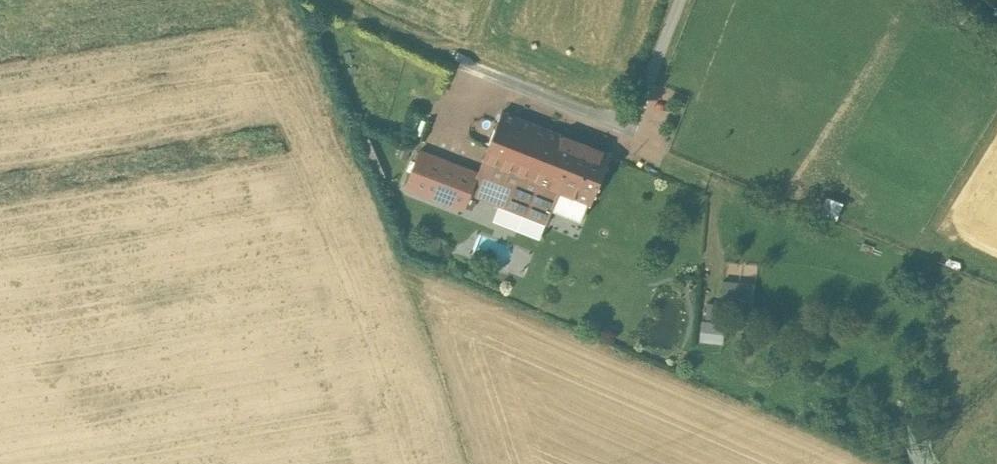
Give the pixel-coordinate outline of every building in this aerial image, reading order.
[(603,159),(501,123),(488,164),(589,200),(603,159)] [(589,200),(488,164),(477,197),(552,226),(556,213),(582,221),(589,200)] [(837,216),(842,201),(828,196),(823,211),(837,216)] [(743,293),(743,294),(754,296),(758,265),(729,261),(724,290),(743,293)] [(701,319),(701,341),(726,341),(726,319),(701,319)]
